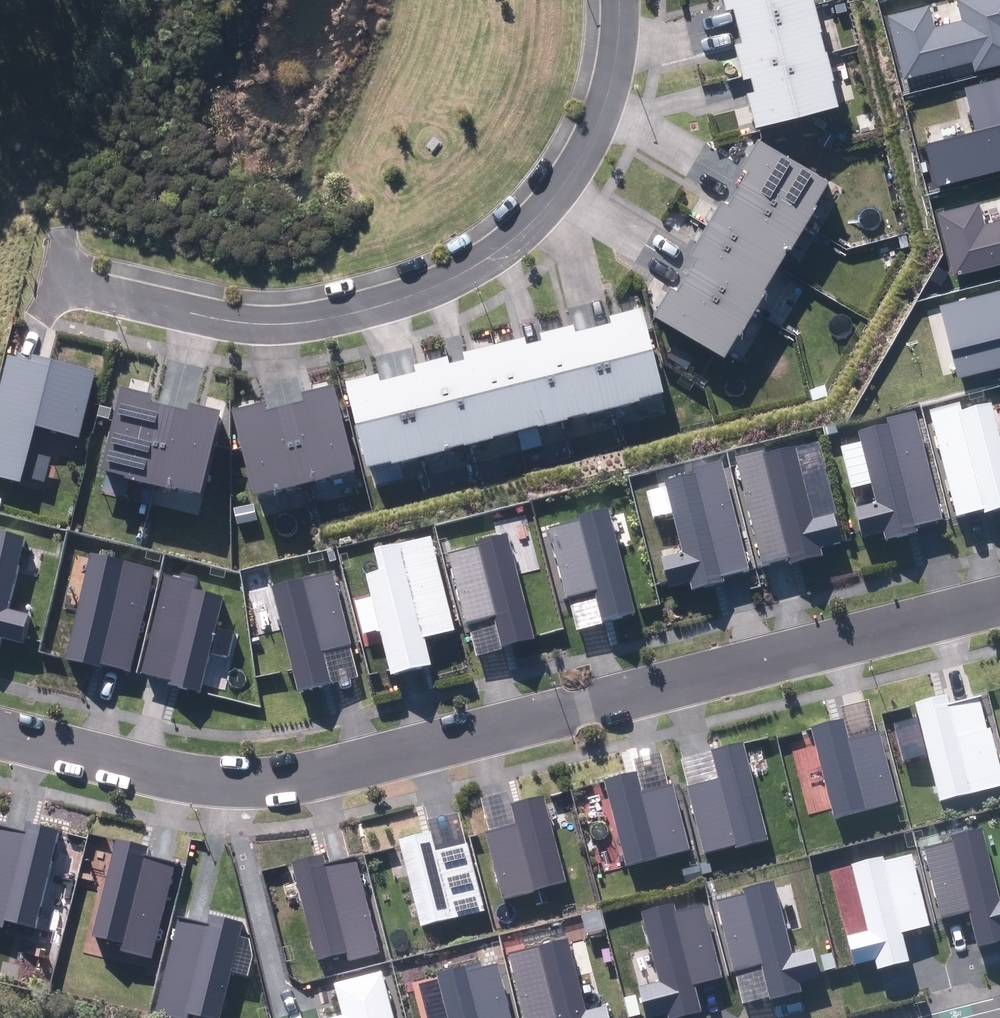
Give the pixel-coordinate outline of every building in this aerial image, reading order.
[(727,11),(733,9),(734,16),(736,23),(815,3),(814,0),(724,0),(727,11)] [(999,65),(999,0),(957,0),(962,20),(934,27),(929,6),(888,16),(904,78),(972,61),(975,71),(999,65)] [(822,31),(815,3),(736,23),(739,33),(741,42),(734,44),(741,73),(826,52),(821,32),(822,31)] [(748,94),(756,127),(838,107),(832,81),(834,81),(826,52),(741,73),(743,81),(751,79),(752,84),(754,92),(748,94)] [(999,169),(999,78),(965,87),(976,131),(925,144),(935,186),(999,169)] [(829,181),(758,139),(741,168),(748,172),(745,178),(740,186),(806,224),(817,206),(815,205),(829,181)] [(721,201),(707,225),(778,266),(788,249),(791,250),(806,224),(740,186),(734,197),(728,206),(721,201)] [(985,224),(979,203),(939,213),(955,276),(999,264),(999,220),(985,224)] [(778,267),(707,225),(689,255),(695,259),(692,263),(686,274),(753,314),(766,292),(764,291),(778,267)] [(670,286),(652,316),(725,359),(739,334),(740,336),(753,314),(686,274),(677,290),(670,286)] [(940,305),(958,378),(999,367),(999,291),(940,305)] [(603,326),(594,328),(614,408),(640,401),(639,399),(664,392),(643,308),(610,316),(612,324),(603,326)] [(614,408),(594,328),(584,331),(576,333),(573,324),(544,332),(567,420),(568,419),(568,417),(586,412),(587,415),(614,408)] [(496,344),(517,430),(537,425),(538,427),(567,420),(544,332),(540,333),(542,340),(535,342),(526,344),(525,337),(496,344)] [(458,361),(449,363),(469,444),(494,438),(494,436),(517,430),(496,344),(463,352),(464,360),(458,361)] [(78,437),(95,370),(32,354),(31,360),(21,358),(7,354),(0,383),(0,478),(21,484),(35,426),(78,437)] [(408,374),(399,376),(419,457),(444,450),(444,448),(463,443),(464,445),(469,444),(449,363),(447,356),(414,364),(416,372),(408,374)] [(419,457),(399,376),(389,378),(380,380),(378,373),(345,381),(366,467),(391,461),(391,463),(419,457)] [(296,402),(285,405),(304,482),(355,469),(333,385),(301,393),(303,401),(296,402)] [(121,386),(101,469),(125,475),(124,478),(155,485),(174,407),(165,404),(150,401),(152,394),(121,386)] [(304,482),(285,405),(277,407),(266,410),(264,401),(231,409),(253,495),(304,482)] [(956,515),(972,511),(985,508),(986,512),(999,508),(999,435),(992,402),(963,409),(960,401),(929,409),(956,515)] [(181,408),(174,407),(155,485),(175,489),(176,487),(200,493),(221,410),(189,402),(187,410),(181,408)] [(884,531),(886,537),(916,530),(915,524),(928,521),(941,518),(916,410),(885,417),(887,424),(858,430),(875,502),(854,506),(861,536),(884,531)] [(736,456),(761,560),(776,556),(789,553),(791,562),(821,555),(819,547),(842,541),(835,512),(813,517),(796,445),(765,453),(764,450),(736,456)] [(690,582),(692,589),(724,581),(723,574),(736,571),(749,567),(721,460),(693,468),(694,473),(665,479),(682,552),(662,557),(667,581),(669,587),(690,582)] [(594,591),(602,619),(634,611),(608,508),(576,516),(577,520),(549,527),(567,598),(568,597),(594,591)] [(23,642),(30,614),(7,608),(24,537),(0,531),(0,637),(23,642)] [(494,613),(502,645),(533,637),(507,534),(475,541),(476,546),(449,553),(466,620),(468,620),(494,613)] [(389,670),(390,674),(411,669),(431,664),(424,637),(455,630),(431,535),(374,548),(379,569),(365,574),(389,670)] [(115,667),(129,670),(154,568),(90,553),(64,659),(102,668),(103,664),(115,667)] [(292,670),(297,690),(330,682),(322,650),(350,643),(332,571),(271,586),(292,670)] [(165,575),(141,672),(157,676),(169,679),(168,684),(199,691),(200,691),(223,596),(193,589),(196,576),(181,572),(179,579),(165,575)] [(602,619),(594,591),(568,597),(577,629),(591,626),(603,623),(602,619)] [(502,645),(494,613),(468,620),(476,655),(490,652),(503,649),(502,645)] [(350,643),(322,650),(330,682),(330,683),(345,680),(358,676),(350,643)] [(979,697),(965,700),(950,704),(947,693),(914,701),(939,801),(999,786),(999,765),(991,728),(987,728),(979,697)] [(844,718),(849,737),(877,731),(869,699),(856,703),(841,706),(844,718)] [(811,727),(835,817),(897,801),(878,730),(877,731),(849,737),(844,718),(811,727)] [(688,786),(704,852),(734,844),(735,848),(767,840),(743,743),(712,750),(719,778),(688,786)] [(688,786),(719,778),(712,750),(698,754),(680,758),(688,786)] [(637,771),(641,790),(668,784),(660,752),(649,755),(634,759),(637,771)] [(626,864),(689,848),(672,782),(668,784),(641,790),(637,771),(604,780),(626,864)] [(489,830),(515,823),(510,804),(507,790),(497,793),(480,797),(489,830)] [(484,831),(502,897),(565,881),(543,795),(510,804),(515,823),(489,830),(484,831)] [(431,831),(436,850),(467,842),(459,811),(443,815),(428,819),(431,831)] [(34,927),(58,830),(26,822),(24,831),(12,828),(0,825),(0,927),(3,927),(5,920),(34,927)] [(978,946),(999,940),(999,900),(982,828),(951,836),(952,840),(924,847),(942,917),(955,914),(969,910),(978,946)] [(399,839),(420,926),(458,916),(479,911),(485,910),(467,842),(436,850),(431,831),(399,839)] [(119,950),(152,958),(175,863),(158,859),(145,856),(148,846),(115,839),(92,935),(121,942),(119,950)] [(877,968),(909,960),(902,933),(916,929),(930,926),(912,853),(885,860),(884,855),(852,863),(868,930),(848,935),(855,964),(875,960),(877,968)] [(349,960),(380,952),(355,855),(343,859),(325,863),(323,854),(293,862),(317,959),(347,952),(349,960)] [(769,996),(770,998),(801,991),(798,979),(818,975),(812,950),(792,954),(774,880),(742,887),(744,894),(717,900),(734,971),(735,971),(762,965),(769,996)] [(702,1011),(694,985),(706,981),(722,977),(702,905),(675,911),(674,903),(641,911),(659,981),(639,986),(646,1017),(649,1017),(667,1014),(668,1017),(674,1017),(702,1011)] [(189,1014),(206,1017),(220,1017),(243,922),(210,914),(208,923),(195,920),(179,917),(156,1013),(177,1017),(188,1017),(189,1014)] [(606,1006),(586,1011),(568,938),(508,952),(524,1017),(609,1017),(606,1006)] [(448,1017),(511,1017),(497,964),(482,967),(480,962),(436,973),(448,1017)] [(757,999),(769,996),(762,965),(735,971),(742,1002),(757,999)] [(381,970),(334,982),(342,1014),(327,1017),(394,1017),(381,970)]
